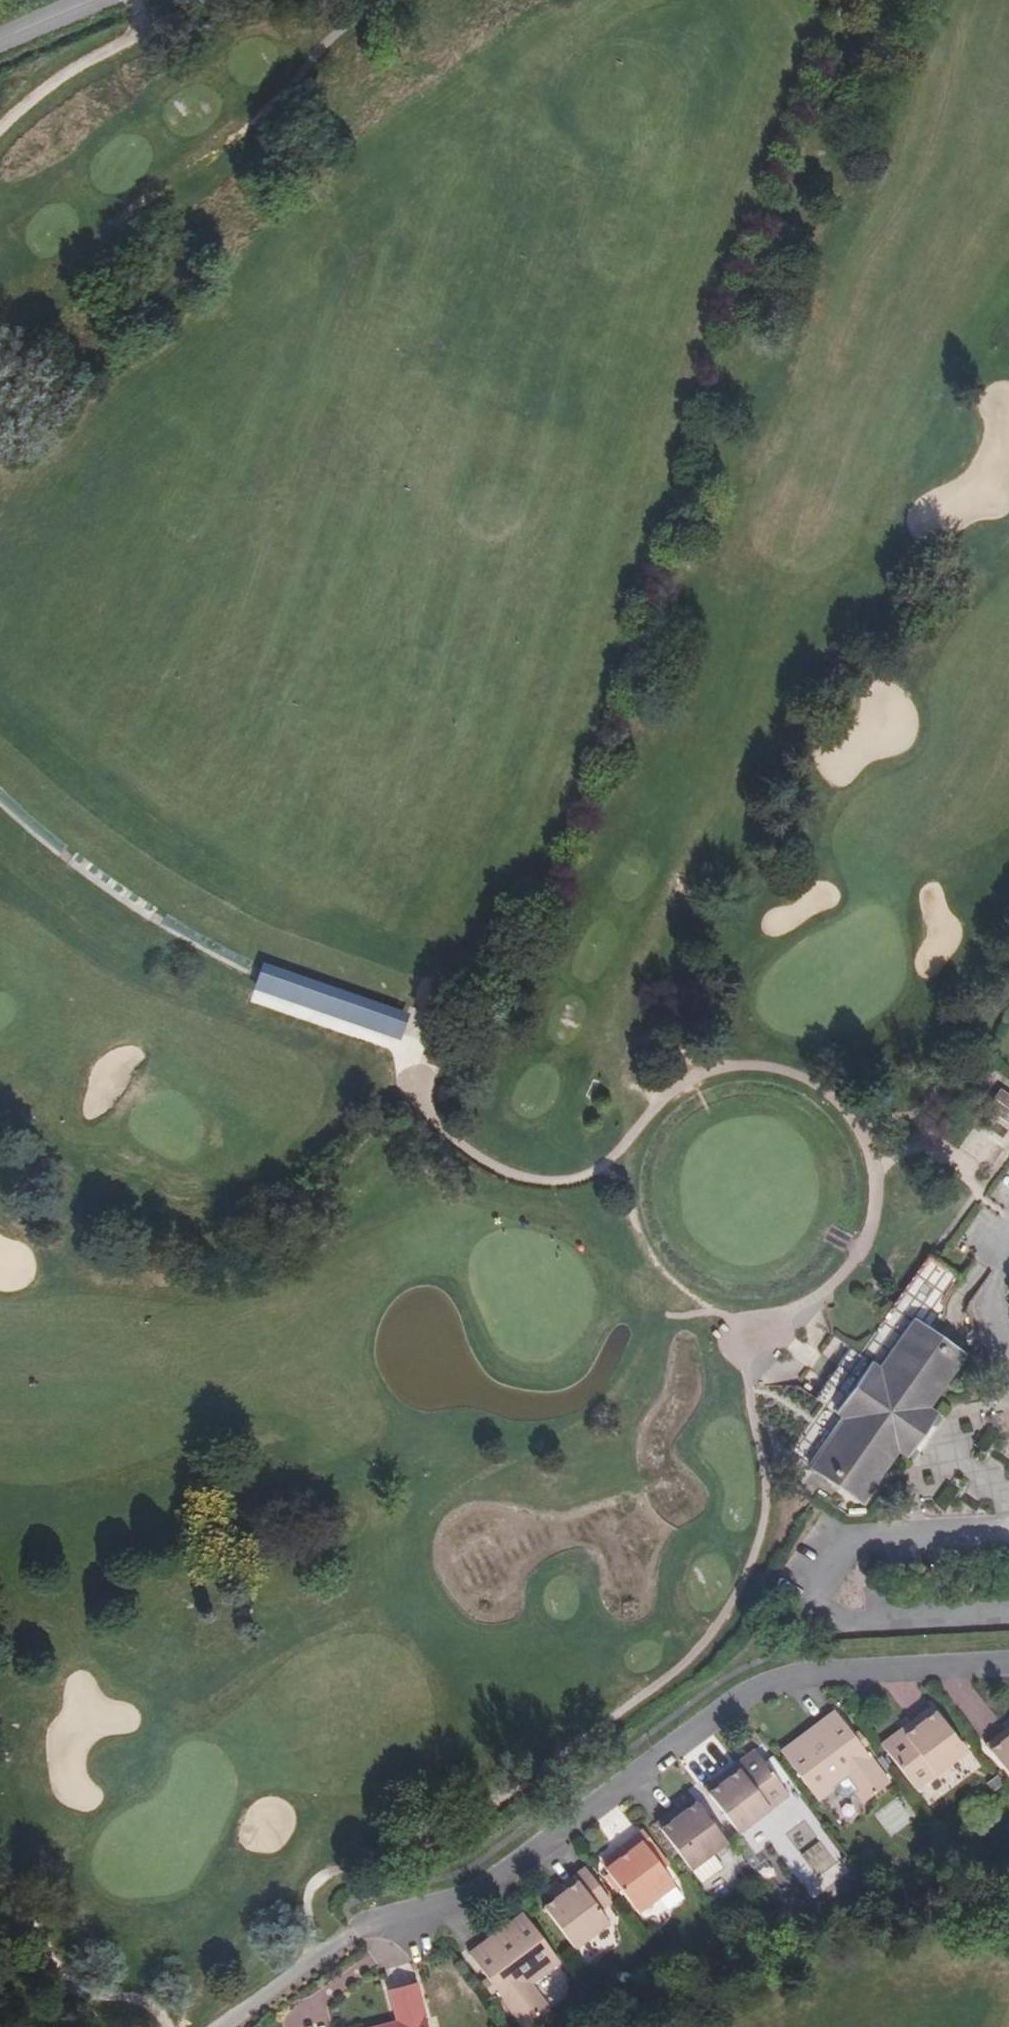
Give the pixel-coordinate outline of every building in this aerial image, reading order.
[(249,997),(399,1037),(407,1008),(257,968),(249,997)] [(997,1088),(984,1111),(1008,1125),(1008,1095),(997,1088)] [(861,1504),(898,1453),(929,1409),(967,1356),(932,1332),(943,1317),(946,1301),(961,1278),(929,1257),(894,1305),(913,1319),(879,1366),(872,1363),(835,1413),(843,1420),(808,1467),(861,1504)] [(938,1415),(929,1409),(898,1453),(907,1458),(938,1415)] [(916,1728),(886,1751),(915,1789),(965,1752),(931,1706),(911,1721),(916,1728)] [(863,1749),(853,1736),(835,1712),(816,1727),(818,1730),(784,1756),(817,1800),(846,1779),(865,1802),(889,1785),(863,1749)] [(916,1728),(911,1721),(881,1744),(886,1751),(916,1728)] [(818,1730),(816,1727),(782,1752),(784,1756),(818,1730)] [(1006,1731),(986,1745),(1008,1777),(1008,1735),(1006,1731)] [(859,1732),(853,1736),(863,1749),(868,1745),(859,1732)] [(728,1779),(759,1757),(754,1750),(724,1773),(728,1779)] [(759,1757),(728,1779),(724,1773),(704,1788),(737,1833),(788,1795),(759,1757)] [(679,1814),(696,1803),(691,1797),(675,1809),(679,1814)] [(892,1831),(911,1820),(899,1801),(881,1813),(892,1831)] [(696,1803),(679,1814),(675,1809),(655,1824),(688,1868),(710,1853),(725,1842),(696,1803)] [(642,1830),(636,1835),(662,1872),(669,1867),(642,1830)] [(658,1898),(673,1886),(662,1872),(636,1835),(615,1851),(620,1859),(605,1870),(633,1906),(653,1892),(658,1898)] [(620,1859),(615,1851),(600,1862),(605,1870),(620,1859)] [(710,1853),(688,1868),(699,1883),(721,1867),(710,1853)] [(560,1886),(565,1892),(555,1899),(543,1908),(573,1948),(606,1923),(598,1912),(610,1903),(585,1868),(560,1886)] [(565,1892),(560,1886),(551,1893),(555,1899),(565,1892)] [(653,1892),(633,1906),(638,1913),(658,1898),(653,1892)] [(525,1918),(522,1915),(488,1940),(491,1944),(525,1918)] [(468,1954),(486,1979),(497,1992),(522,2026),(546,2008),(528,1984),(558,1963),(525,1918),(491,1944),(488,1940),(468,1954)] [(491,1996),(497,1992),(486,1979),(481,1983),(491,1996)] [(416,1985),(389,1991),(396,2022),(397,2026),(426,2026),(416,1985)]
